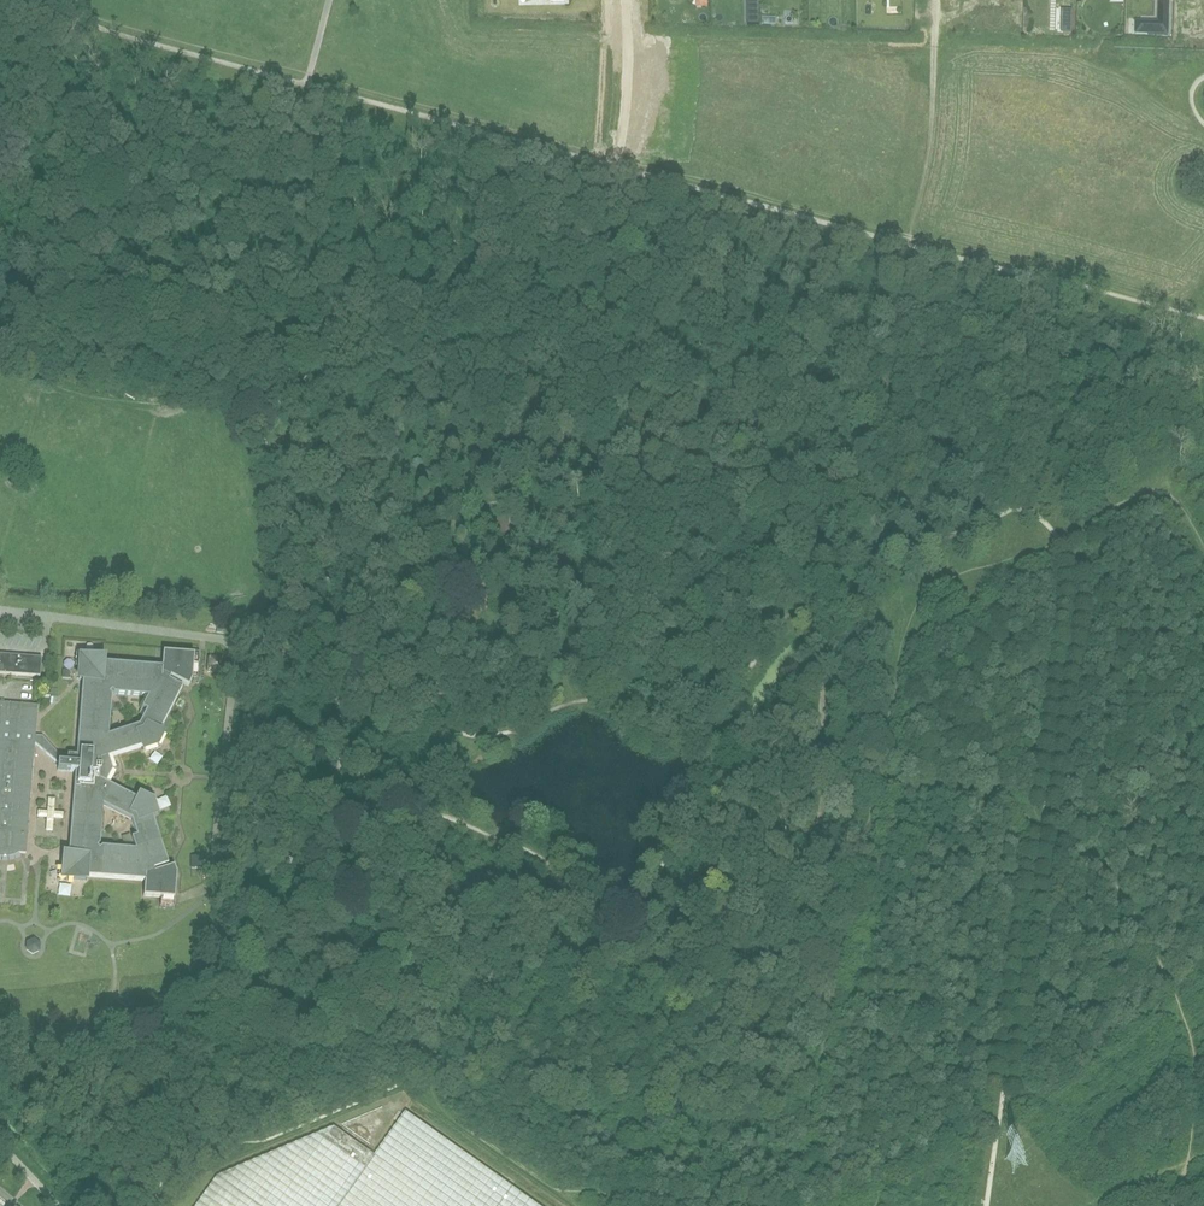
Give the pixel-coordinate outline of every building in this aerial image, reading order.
[(758,10),(747,10),(747,24),(759,24),(758,10)] [(1063,32),(1072,32),(1072,23),(1063,22),(1063,32)] [(35,743),(58,763),(57,771),(75,772),(68,856),(65,856),(63,873),(68,878),(86,880),(86,876),(146,881),(144,896),(175,898),(177,874),(175,866),(154,872),(153,869),(168,865),(152,816),(156,815),(152,802),(140,797),(139,800),(106,783),(112,771),(108,758),(143,746),(144,750),(156,746),(162,735),(159,733),(182,687),(169,680),(170,678),(189,687),(193,680),(195,655),(164,653),(163,667),(103,663),(103,659),(85,658),(80,662),(79,680),(82,680),(76,756),(59,754),(42,736),(36,735),(38,705),(0,702),(0,857),(2,857),(8,857),(14,855),(19,853),(26,853),(35,743)] [(42,657),(0,654),(0,673),(40,676),(42,657)] [(223,656),(208,656),(207,671),(223,672),(223,656)] [(61,813),(52,812),(53,801),(45,800),(44,812),(35,812),(34,821),(35,821),(34,832),(50,833),(51,820),(60,821),(61,813)] [(201,856),(191,856),(191,867),(201,868),(201,856)] [(34,940),(27,943),(27,950),(33,954),(39,951),(40,944),(34,940)] [(197,1205),(540,1205),(407,1111),(375,1155),(335,1127),(219,1176),(197,1205)]
